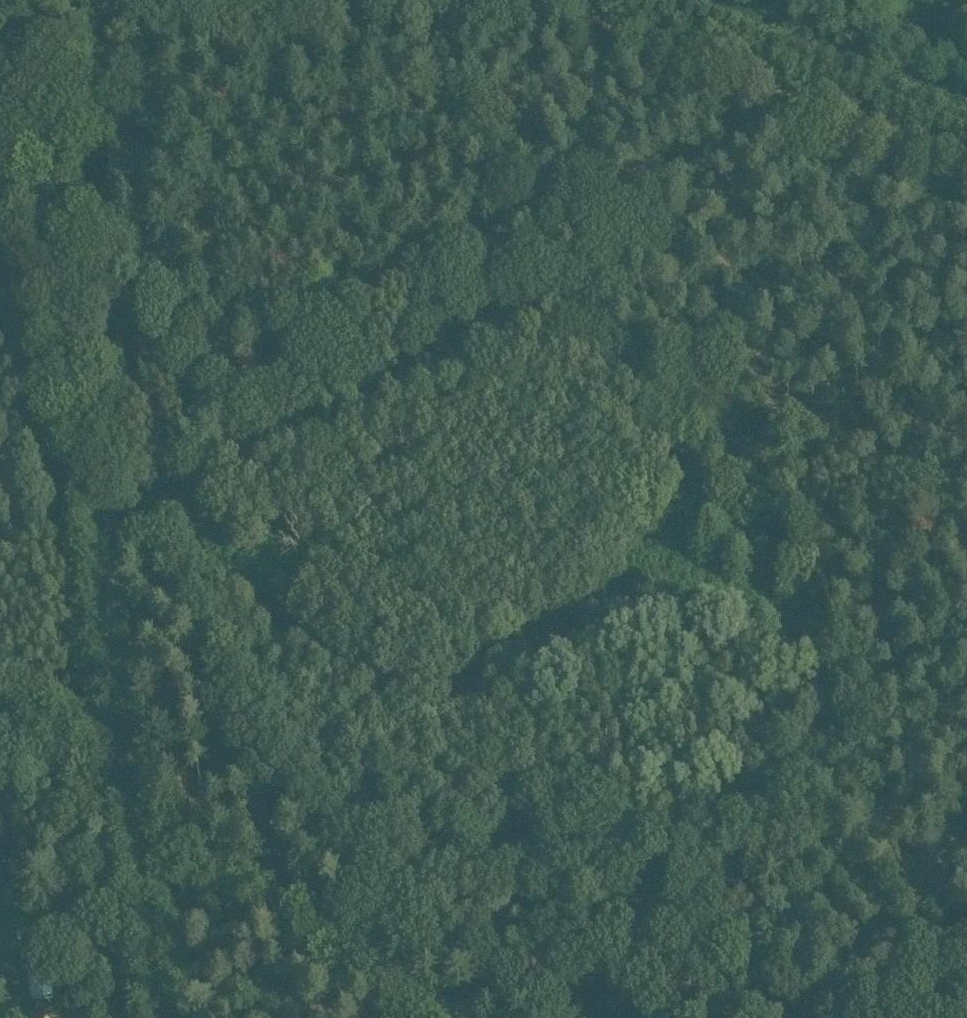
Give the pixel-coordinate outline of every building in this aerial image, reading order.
[(9,862),(7,869),(10,873),(19,872),(22,864),(20,862),(9,862)] [(36,958),(37,963),(43,966),(49,961),(49,958),(42,954),(36,958)] [(39,1017),(61,1017),(60,1009),(38,1011),(39,1017)]
